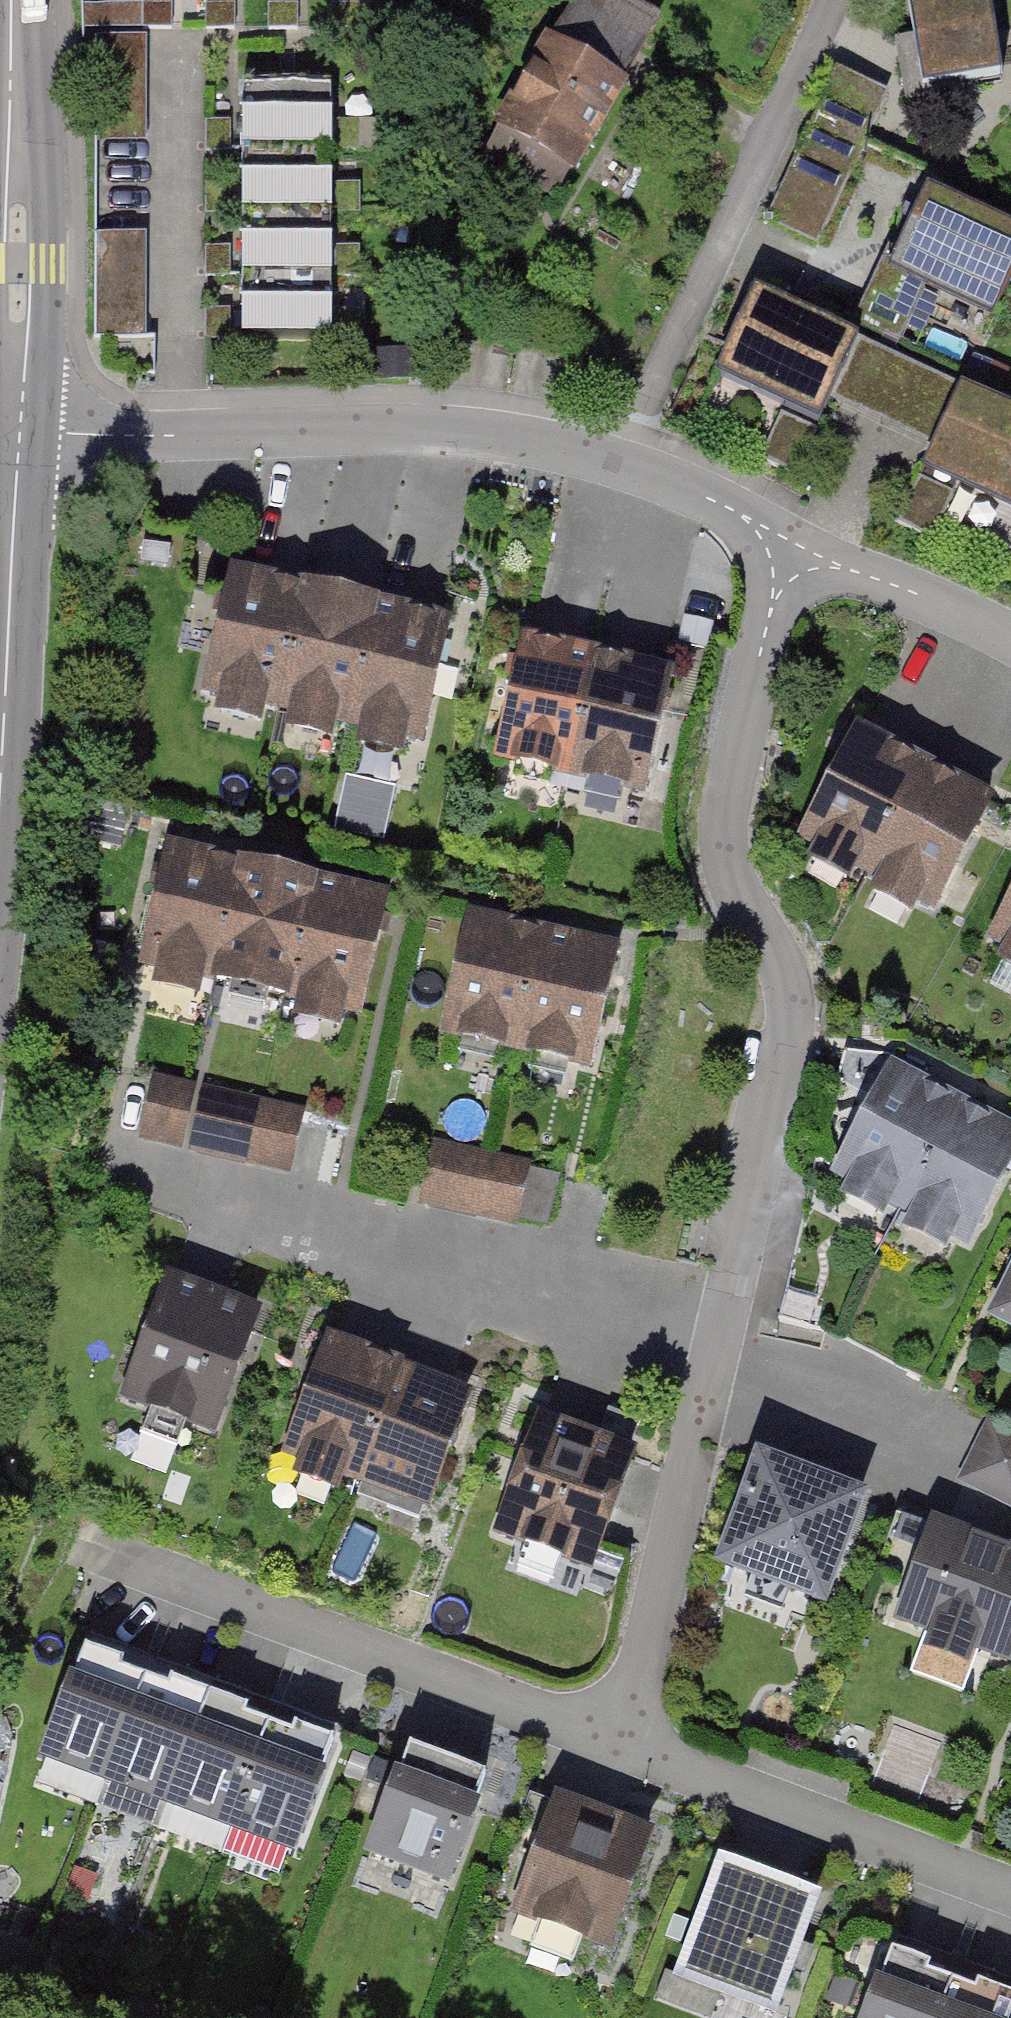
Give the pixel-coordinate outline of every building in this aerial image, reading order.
[(170,0),(143,1),(144,26),(170,25),(170,0)] [(994,0),(915,0),(929,80),(1006,66),(994,0)] [(143,1),(82,2),(83,27),(144,26),(143,1)] [(232,1),(206,2),(206,24),(233,24),(232,1)] [(560,195),(627,72),(550,30),(483,153),(560,195)] [(141,155),(138,42),(93,43),(96,156),(141,155)] [(819,239),(888,89),(839,66),(769,216),(819,239)] [(328,107),(241,107),(241,151),(328,150),(328,107)] [(332,171),(239,169),(238,209),(331,211),(332,171)] [(892,258),(997,306),(1010,276),(1010,223),(927,183),(892,258)] [(335,230),(239,228),(238,274),(334,276),(335,230)] [(146,239),(98,239),(99,343),(146,342),(146,239)] [(753,286),(715,370),(816,416),(854,331),(753,286)] [(329,297),(238,298),(238,336),(329,335),(329,297)] [(948,381),(858,340),(830,402),(919,443),(948,381)] [(922,467),(1010,510),(1010,405),(962,382),(922,467)] [(818,429),(782,412),(762,456),(797,472),(818,429)] [(954,492),(920,477),(900,519),(934,535),(954,492)] [(294,579),(213,560),(176,718),(257,737),(294,579)] [(375,598),(294,579),(257,737),(337,756),(375,598)] [(456,617),(375,598),(337,756),(418,775),(456,617)] [(585,657),(494,636),(467,753),(557,774),(585,657)] [(675,678),(585,657),(557,774),(648,795),(675,678)] [(922,766),(838,720),(774,838),(858,883),(922,766)] [(1005,811),(922,766),(858,883),(941,928),(1005,811)] [(352,776),(342,824),(387,834),(397,786),(352,776)] [(230,855),(152,833),(113,976),(191,997),(230,855)] [(309,876),(230,855),(191,997),(270,1019),(309,876)] [(388,897),(309,876),(270,1019),(349,1040),(388,897)] [(974,944),(1010,965),(1010,880),(974,944)] [(531,929),(452,911),(423,1030),(502,1049),(531,929)] [(610,948),(531,929),(502,1049),(581,1068),(610,948)] [(889,1075),(828,1209),(959,1268),(1010,1155),(1010,1131),(889,1075)] [(175,1150),(186,1084),(143,1077),(132,1143),(175,1150)] [(299,1111),(199,1088),(184,1152),(285,1174),(299,1111)] [(525,1164),(426,1145),(414,1211),(512,1230),(525,1164)] [(977,1339),(1010,1357),(1010,1275),(977,1339)] [(204,1436),(251,1313),(154,1276),(107,1399),(204,1436)] [(385,1360),(305,1332),(259,1460),(340,1488),(385,1360)] [(466,1389),(385,1360),(340,1488),(420,1517),(466,1389)] [(989,1413),(956,1481),(1010,1508),(1010,1423),(989,1413)] [(634,1463),(518,1419),(476,1530),(593,1574),(634,1463)] [(809,1473),(744,1449),(705,1552),(770,1576),(809,1473)] [(873,1497),(809,1473),(770,1576),(834,1600),(873,1497)] [(923,1519),(887,1620),(1010,1665),(1010,1550),(923,1519)] [(132,1668),(65,1645),(17,1781),(84,1805),(132,1668)] [(199,1692),(132,1668),(84,1805),(151,1828),(199,1692)] [(266,1716),(199,1692),(151,1828),(218,1852),(266,1716)] [(333,1739),(266,1716),(218,1852),(285,1876),(333,1739)] [(487,1778),(402,1751),(360,1877),(445,1905),(487,1778)] [(658,1841),(555,1803),(514,1917),(617,1954),(658,1841)] [(713,1862),(664,1998),(720,2017),(785,2017),(826,1903),(713,1862)] [(884,1962),(862,2017),(940,2017),(952,1988),(884,1962)] [(952,1988),(940,2017),(1010,2017),(1010,2011),(952,1988)]
